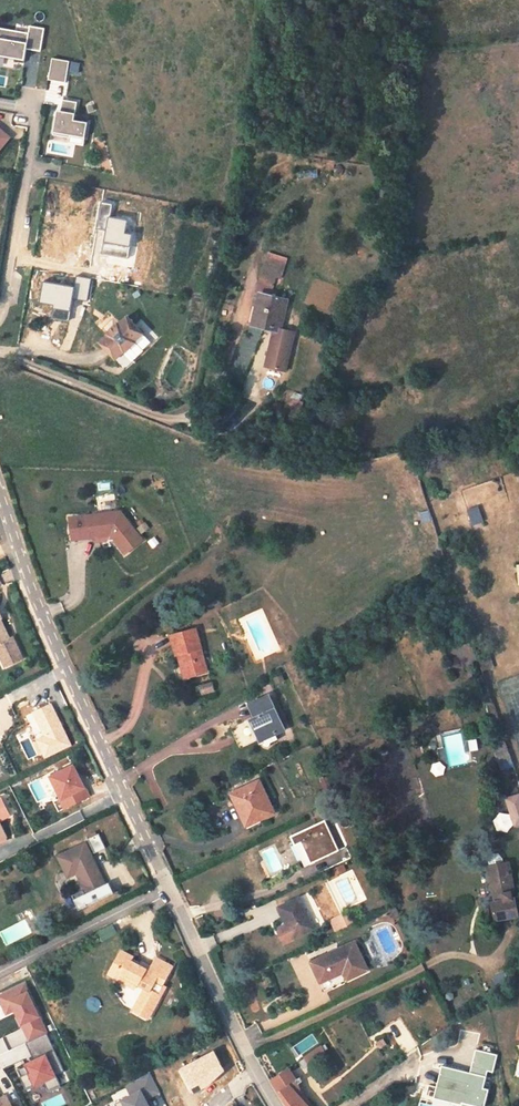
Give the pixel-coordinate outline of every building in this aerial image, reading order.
[(27,32),(0,27),(0,56),(23,60),(25,49),(40,51),(44,28),(29,25),(27,32)] [(51,57),(47,78),(64,82),(69,60),(51,57)] [(77,72),(79,63),(69,61),(67,70),(77,72)] [(54,110),(50,139),(83,143),(86,121),(73,120),(76,101),(62,99),(60,111),(54,110)] [(286,297),(259,292),(253,322),(279,328),(286,297)] [(106,338),(98,346),(114,363),(122,355),(123,356),(134,346),(133,345),(141,337),(126,320),(117,328),(116,327),(105,337),(106,338)] [(472,524),(482,521),(477,506),(467,510),(472,524)] [(69,540),(116,537),(117,549),(133,548),(131,510),(67,514),(69,540)] [(3,672),(19,665),(9,643),(7,644),(0,628),(0,666),(3,672)] [(181,655),(188,678),(207,673),(195,631),(171,638),(177,656),(181,655)] [(177,656),(183,679),(188,678),(181,655),(177,656)] [(265,698),(247,707),(252,719),(249,720),(260,742),(281,732),(265,698)] [(499,757),(509,754),(503,737),(493,741),(499,757)] [(73,762),(46,775),(62,810),(89,797),(73,762)] [(258,783),(231,796),(246,828),(274,814),(258,783)] [(512,827),(518,826),(518,793),(505,796),(512,827)] [(7,838),(0,823),(12,817),(2,799),(0,799),(0,842),(7,838)] [(511,827),(509,813),(493,816),(495,830),(511,827)] [(326,823),(292,839),(306,868),(340,853),(326,823)] [(102,835),(88,842),(95,856),(109,849),(102,835)] [(86,846),(60,859),(69,880),(78,875),(86,892),(74,898),(81,912),(115,895),(110,885),(105,887),(103,885),(104,884),(86,846)] [(518,920),(518,902),(515,903),(514,897),(518,896),(513,869),(491,873),(496,899),(499,899),(500,905),(495,906),(498,924),(518,920)] [(300,900),(278,910),(286,927),(279,931),(278,935),(283,944),(286,946),(293,942),(315,931),(300,900)] [(339,935),(358,926),(353,915),(333,924),(339,935)] [(358,942),(314,964),(324,985),(346,974),(350,983),(373,972),(358,942)] [(153,970),(151,973),(142,968),(132,963),(134,960),(124,953),(110,977),(121,983),(123,979),(139,988),(146,992),(133,1014),(148,1023),(162,1000),(152,993),(156,986),(163,990),(175,969),(159,960),(153,970)] [(142,968),(151,973),(153,970),(144,964),(142,968)] [(346,974),(324,985),(329,994),(350,983),(346,974)] [(123,979),(121,983),(136,992),(139,988),(123,979)] [(0,992),(0,1006),(4,1016),(14,1012),(26,1043),(46,1035),(26,982),(0,992)] [(391,1036),(383,1040),(388,1046),(395,1043),(391,1036)] [(46,1053),(52,1050),(47,1038),(40,1040),(45,1053),(22,1061),(32,1087),(43,1083),(51,1105),(60,1105),(66,1104),(46,1053)] [(331,1054),(325,1046),(305,1060),(311,1068),(331,1054)] [(177,1068),(187,1091),(224,1075),(214,1051),(177,1068)] [(296,1072),(293,1068),(277,1080),(292,1105),(315,1105),(311,1100),(304,1086),(296,1072)] [(471,1076),(446,1069),(440,1093),(464,1099),(463,1103),(473,1105),(486,1105),(492,1078),(471,1073),(471,1076)] [(113,1101),(115,1105),(149,1105),(146,1099),(159,1093),(150,1073),(124,1085),(128,1095),(113,1101)] [(0,1096),(0,1105),(12,1105),(8,1093),(0,1096)]
